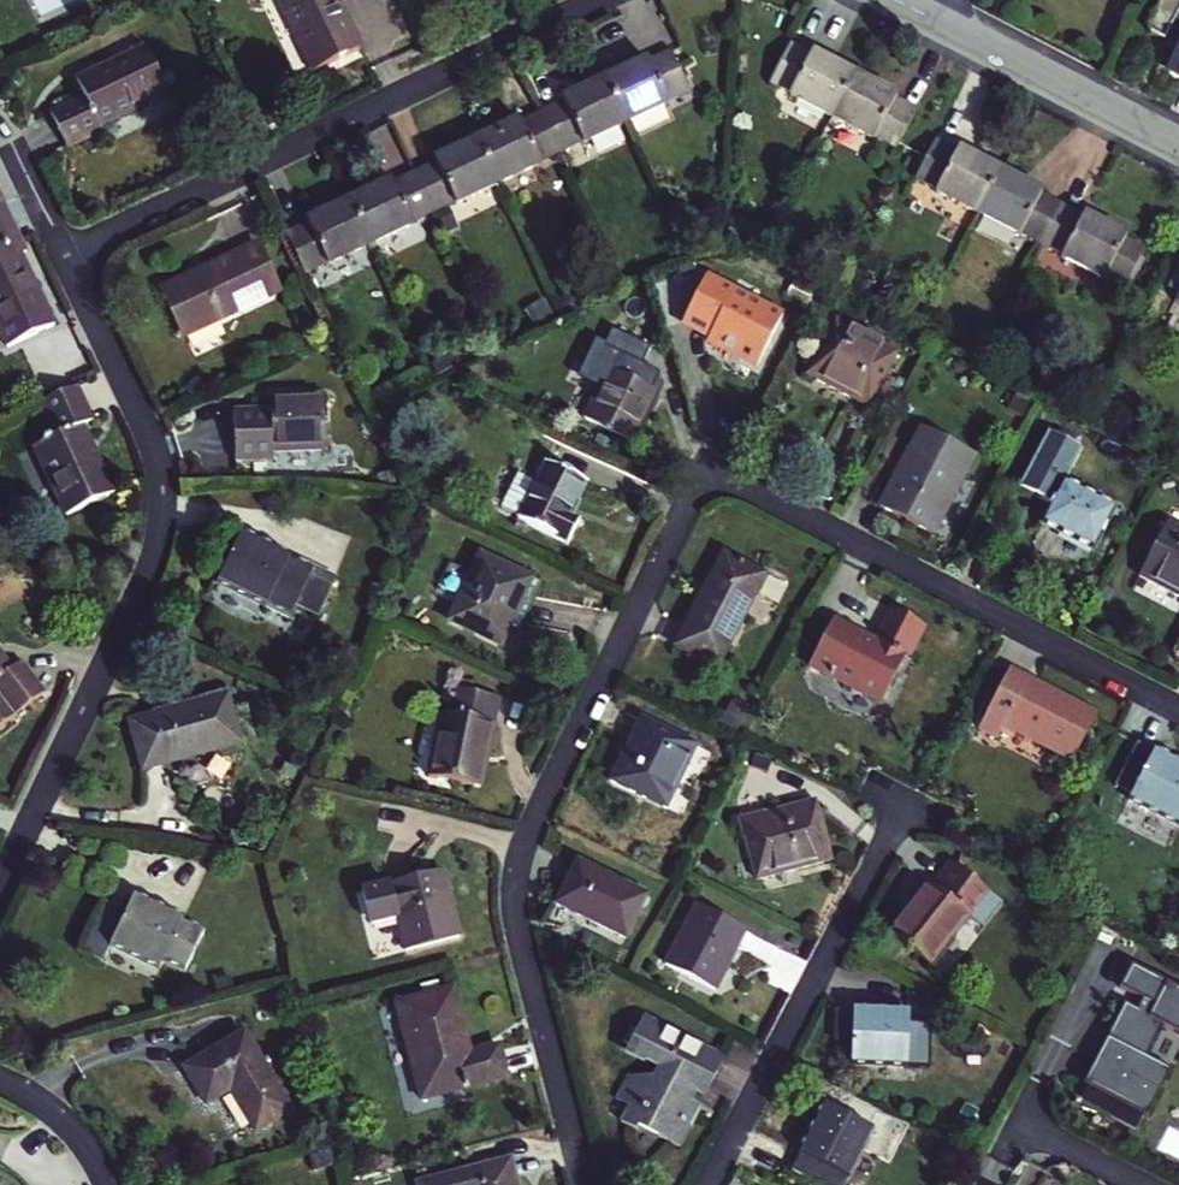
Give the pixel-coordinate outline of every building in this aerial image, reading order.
[(287,2),(281,5),(312,72),(360,49),(336,0),(286,0),(287,2)] [(1145,29),(1161,37),(1168,22),(1171,24),(1178,7),(1178,0),(1161,0),(1145,29)] [(1166,68),(1178,75),(1178,43),(1166,68)] [(771,81),(792,92),(790,95),(833,117),(854,75),(812,53),(810,56),(790,45),(771,81)] [(166,95),(144,48),(77,80),(84,96),(50,113),(67,149),(103,132),(100,126),(166,95)] [(645,60),(602,80),(623,124),(666,103),(665,101),(687,90),(669,53),(647,63),(645,60)] [(854,75),(833,117),(875,139),(876,136),(897,147),(915,111),(895,100),(896,97),(854,75)] [(623,124),(602,80),(560,101),(561,104),(541,114),(559,152),(579,142),(580,145),(623,124)] [(559,152),(541,114),(521,124),(519,120),(476,141),(497,185),(540,164),(539,161),(559,152)] [(497,185),(476,141),(433,161),(435,165),(414,175),(432,214),(453,203),(454,206),(497,185)] [(978,213),(1000,171),(958,149),(956,153),(935,141),(916,178),(937,189),(936,191),(978,213)] [(1021,232),(1042,244),(1061,208),(1040,196),(1042,194),(1000,171),(978,213),(1020,234),(1021,232)] [(432,214),(414,175),(393,184),(392,182),(348,202),(369,246),(412,226),(411,223),(432,214)] [(306,223),(308,225),(285,236),(304,275),(326,264),(326,267),(369,246),(348,202),(306,223)] [(4,205),(0,207),(0,334),(7,348),(55,325),(22,255),(28,252),(4,205)] [(1146,252),(1124,240),(1125,238),(1083,216),(1082,218),(1061,208),(1042,244),(1063,255),(1062,257),(1104,279),(1105,277),(1127,288),(1146,252)] [(256,247),(163,291),(183,335),(276,292),(256,247)] [(756,365),(781,317),(716,283),(695,325),(712,334),(708,340),(756,365)] [(896,354),(834,321),(806,375),(869,407),(896,354)] [(640,346),(605,329),(589,362),(606,370),(582,419),(631,443),(654,394),(636,385),(643,371),(630,365),(640,346)] [(76,387),(40,405),(55,437),(33,447),(66,515),(113,493),(81,427),(92,421),(76,387)] [(324,395),(270,398),(271,410),(233,411),(235,461),(273,459),(272,452),(325,450),(324,395)] [(910,448),(881,507),(933,534),(973,456),(924,431),(914,450),(910,448)] [(1081,452),(1048,436),(1019,491),(1051,507),(1043,523),(1091,549),(1112,509),(1064,484),(1081,452)] [(546,536),(565,546),(577,523),(566,518),(584,483),(545,463),(534,484),(516,475),(499,509),(547,533),(546,536)] [(1168,523),(1139,578),(1178,598),(1178,529),(1168,523)] [(331,580),(239,537),(216,585),(285,617),(291,603),(315,614),(331,580)] [(784,587),(721,555),(675,646),(716,667),(752,594),(774,605),(784,587)] [(538,584),(480,556),(449,621),(499,645),(509,625),(516,629),(538,584)] [(908,658),(924,627),(893,609),(875,642),(832,620),(808,666),(880,705),(905,656),(908,658)] [(45,693),(21,661),(11,669),(0,654),(0,728),(45,693)] [(1070,760),(1094,714),(1010,670),(978,729),(996,738),(1003,725),(1070,760)] [(429,778),(476,787),(482,756),(487,757),(499,698),(450,688),(445,715),(442,714),(429,778)] [(239,745),(226,697),(131,723),(143,770),(239,745)] [(695,745),(640,719),(610,781),(664,808),(695,745)] [(1137,744),(1114,786),(1130,794),(1127,800),(1176,826),(1175,828),(1178,830),(1178,766),(1137,744)] [(814,801),(739,821),(755,880),(829,860),(814,801)] [(646,896),(576,861),(554,904),(624,939),(646,896)] [(957,864),(955,867),(974,883),(977,879),(957,864)] [(955,867),(952,865),(934,889),(929,885),(890,935),(928,964),(967,916),(983,929),(1003,904),(974,883),(955,867)] [(405,951),(458,937),(440,872),(361,893),(370,926),(396,919),(405,951)] [(182,972),(189,957),(185,956),(196,933),(178,925),(181,919),(132,896),(124,912),(104,902),(82,951),(102,960),(109,945),(159,968),(161,963),(182,972)] [(744,931),(695,906),(664,965),(714,992),(744,931)] [(199,935),(196,933),(185,956),(189,957),(199,935)] [(466,1046),(452,990),(396,1004),(420,1101),(505,1078),(498,1048),(463,1056),(461,1047),(466,1046)] [(1150,1017),(1124,1005),(1083,1086),(1146,1118),(1170,1071),(1132,1051),(1150,1017)] [(833,1044),(851,1045),(852,1012),(834,1010),(833,1044)] [(907,1014),(852,1012),(851,1045),(850,1065),(904,1067),(907,1014)] [(705,1095),(723,1059),(645,1019),(629,1050),(627,1054),(646,1063),(648,1059),(660,1066),(649,1088),(639,1083),(636,1088),(626,1083),(616,1102),(627,1107),(619,1123),(636,1132),(638,1128),(679,1149),(700,1107),(685,1099),(690,1088),(705,1095)] [(230,1089),(254,1131),(290,1110),(244,1033),(185,1069),(206,1104),(230,1089)] [(823,1105),(790,1171),(818,1184),(843,1184),(863,1147),(879,1155),(887,1138),(823,1105)] [(465,1173),(420,1184),(515,1184),(508,1161),(465,1173)]
